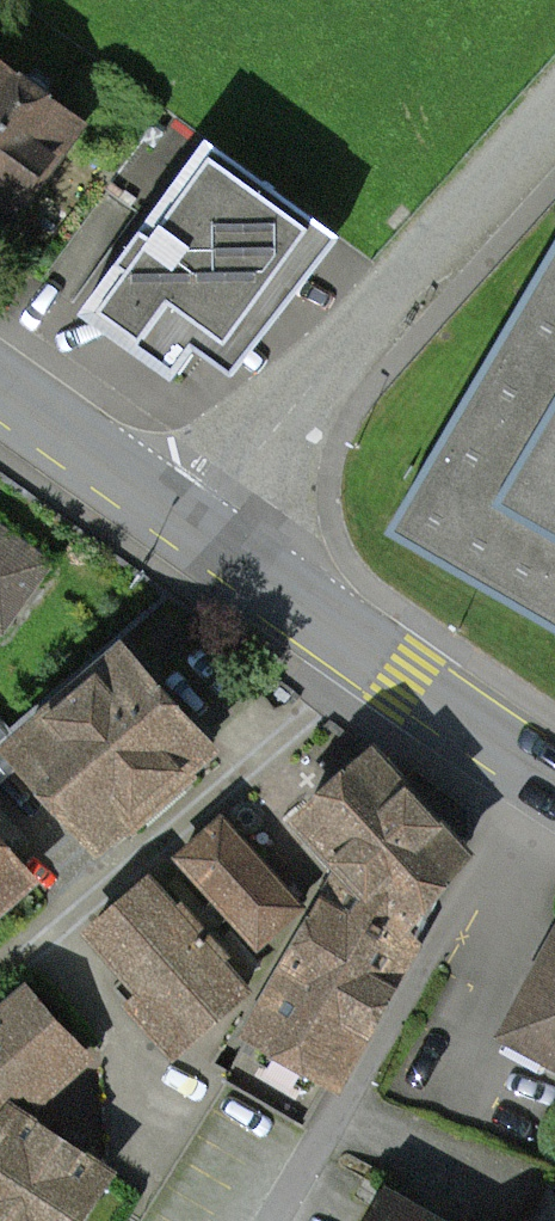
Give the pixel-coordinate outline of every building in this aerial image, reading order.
[(0,61),(0,253),(91,127),(0,61)] [(334,239),(208,144),(82,312),(175,382),(201,347),(234,372),(334,239)] [(385,534),(554,634),(554,238),(385,534)] [(144,658),(15,761),(89,854),(218,751),(144,658)] [(373,746),(283,816),(332,870),(236,1036),(340,1096),(424,944),(411,933),(475,856),(373,746)] [(222,813),(171,859),(256,952),(307,906),(222,813)] [(44,892),(0,836),(0,927),(44,892)] [(150,873),(79,933),(134,996),(124,1005),(172,1061),(253,991),(150,873)] [(503,1029),(554,1058),(554,938),(503,1029)] [(34,1103),(40,1111),(90,1069),(31,1000),(0,1026),(0,1132),(34,1103)] [(27,1118),(0,1158),(0,1220),(104,1220),(128,1185),(27,1118)] [(384,1185),(366,1220),(454,1220),(384,1185)]
